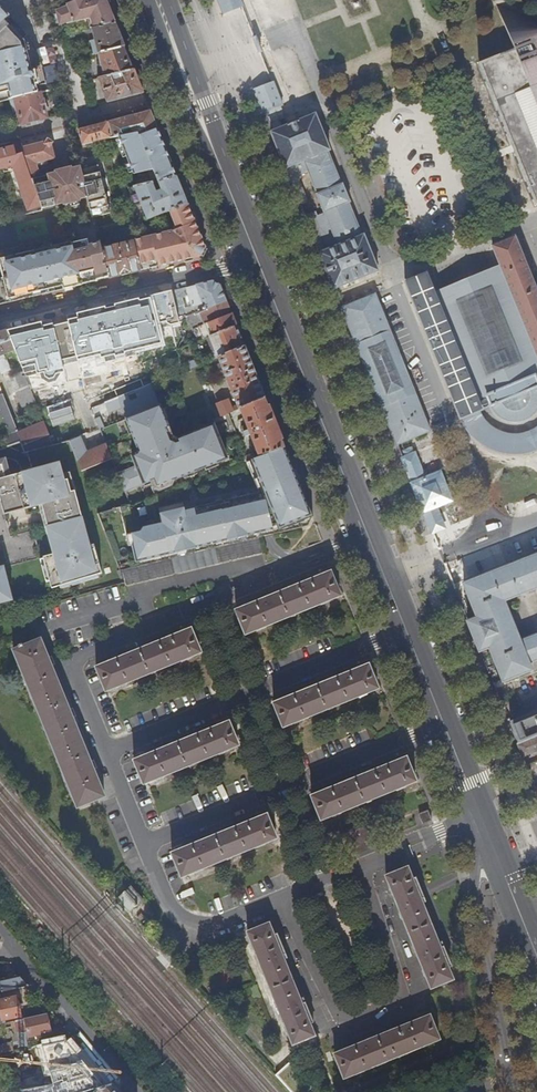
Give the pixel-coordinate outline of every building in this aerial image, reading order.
[(55,11),(58,24),(66,21),(66,23),(89,18),(92,28),(115,23),(105,0),(83,0),(55,11)] [(242,8),(244,7),(241,0),(218,0),(224,15),(242,8)] [(27,42),(31,40),(16,24),(0,5),(0,51),(27,44),(27,42)] [(494,7),(512,51),(498,57),(498,56),(477,65),(535,205),(536,205),(536,26),(494,7)] [(94,40),(64,47),(67,61),(78,58),(124,47),(119,35),(115,23),(92,28),(94,40)] [(27,44),(0,51),(0,77),(41,67),(38,57),(31,40),(27,42),(27,44)] [(129,58),(124,47),(78,58),(79,61),(81,61),(83,68),(97,64),(96,63),(99,62),(103,77),(134,70),(129,58)] [(97,66),(97,64),(83,68),(85,76),(98,72),(97,66)] [(41,67),(0,77),(0,103),(11,100),(41,93),(38,85),(46,83),(41,67)] [(138,81),(134,70),(103,77),(98,79),(107,102),(142,92),(138,81)] [(333,289),(336,288),(352,282),(378,271),(365,237),(363,237),(350,204),(350,203),(344,184),(342,185),(329,152),(330,151),(316,115),(312,116),(295,124),(289,126),(282,107),(284,106),(275,82),(272,83),(254,91),(264,114),(266,113),(274,132),(271,133),(301,207),(308,203),(300,182),(302,175),(308,173),(335,236),(326,240),(323,238),(314,214),(305,217),(333,289)] [(44,92),(41,93),(11,100),(13,112),(18,110),(22,124),(46,118),(44,108),(46,108),(45,104),(44,100),(42,101),(41,96),(45,95),(44,92)] [(82,145),(100,141),(118,137),(121,136),(120,131),(129,128),(130,134),(137,132),(139,135),(156,128),(153,119),(150,111),(78,130),(82,145)] [(121,136),(118,137),(138,186),(153,182),(158,181),(176,177),(171,164),(162,143),(159,134),(156,128),(139,135),(137,132),(130,134),(121,136)] [(46,142),(21,148),(23,153),(40,206),(41,207),(55,204),(61,203),(63,202),(63,205),(79,201),(78,199),(82,198),(86,197),(90,210),(91,217),(110,213),(97,162),(78,166),(79,167),(71,169),(71,168),(55,172),(56,174),(50,175),(46,160),(55,158),(51,145),(46,142)] [(4,169),(4,171),(13,169),(13,166),(14,166),(28,209),(40,206),(23,153),(15,155),(13,146),(0,150),(0,169),(4,169)] [(157,192),(153,182),(138,186),(133,187),(146,220),(169,211),(170,211),(170,212),(187,205),(181,189),(176,177),(158,181),(161,190),(157,192)] [(146,220),(133,187),(127,189),(141,223),(146,220)] [(61,203),(55,204),(58,220),(64,219),(61,203)] [(138,240),(133,241),(133,242),(140,270),(146,269),(201,256),(205,248),(200,236),(187,205),(170,212),(170,211),(169,211),(174,225),(172,232),(138,240)] [(131,235),(130,227),(121,229),(123,237),(131,235)] [(16,293),(18,300),(97,281),(97,279),(109,276),(102,249),(100,240),(88,243),(87,240),(70,244),(68,236),(0,252),(0,297),(16,293)] [(514,238),(493,247),(501,267),(536,355),(536,295),(514,238)] [(133,242),(102,249),(109,276),(109,278),(140,270),(133,242)] [(435,294),(478,399),(513,385),(536,375),(536,355),(501,267),(435,294)] [(478,399),(435,294),(427,274),(405,282),(461,420),(463,424),(465,428),(468,432),(471,436),(474,439),(477,442),(481,445),(485,448),(489,450),(493,452),(498,453),(502,454),(507,455),(511,456),(516,456),(521,456),(525,455),(530,454),(534,453),(536,452),(536,375),(513,385),(478,399)] [(226,302),(219,285),(216,283),(212,281),(186,288),(193,307),(204,303),(206,309),(226,302)] [(353,285),(352,282),(336,288),(343,308),(360,301),(358,297),(364,295),(367,291),(364,284),(360,282),(353,285)] [(224,283),(219,285),(226,302),(231,300),(224,283)] [(183,305),(179,289),(170,291),(174,307),(183,305)] [(174,307),(170,291),(162,293),(169,323),(177,320),(175,310),(171,311),(170,308),(174,307)] [(0,297),(0,304),(18,300),(16,293),(0,297)] [(138,335),(170,325),(169,323),(162,293),(129,301),(137,332),(138,335)] [(431,431),(376,295),(374,296),(360,301),(343,308),(341,309),(397,445),(431,431)] [(206,309),(211,323),(211,324),(231,315),(228,308),(226,302),(206,309)] [(177,320),(184,318),(185,317),(190,315),(188,307),(175,310),(177,320)] [(100,342),(93,316),(92,310),(55,319),(74,365),(104,356),(101,344),(100,342)] [(117,311),(93,316),(100,342),(104,341),(103,338),(122,333),(117,311)] [(202,311),(190,315),(185,317),(189,327),(205,321),(202,311)] [(231,315),(211,324),(211,323),(204,325),(199,328),(201,334),(208,332),(209,336),(236,326),(231,315)] [(7,330),(15,350),(23,369),(29,366),(45,404),(71,394),(41,322),(7,330)] [(74,365),(83,388),(147,361),(176,349),(170,325),(138,335),(142,349),(142,351),(131,356),(130,354),(111,362),(108,364),(107,364),(106,360),(105,356),(104,356),(74,365)] [(236,326),(209,336),(207,337),(215,358),(217,357),(244,346),(240,336),(236,326)] [(1,374),(10,370),(4,355),(15,350),(7,330),(0,332),(0,371),(1,374)] [(101,344),(104,356),(105,356),(106,360),(142,349),(138,335),(137,332),(101,344)] [(244,346),(217,357),(237,405),(231,408),(228,401),(226,400),(218,403),(217,406),(221,415),(229,412),(239,408),(265,397),(253,369),(244,346)] [(180,368),(181,372),(191,368),(199,365),(197,361),(192,360),(187,362),(188,364),(180,368)] [(151,385),(156,382),(147,361),(83,388),(92,408),(105,403),(151,385)] [(23,369),(24,371),(36,402),(38,407),(45,404),(29,366),(23,369)] [(23,407),(36,402),(24,371),(10,377),(23,407)] [(151,385),(105,403),(109,413),(122,407),(135,440),(137,440),(141,449),(138,454),(133,456),(137,467),(118,474),(125,490),(150,481),(156,494),(187,483),(186,478),(182,481),(180,476),(187,473),(188,475),(227,459),(214,425),(178,439),(178,441),(175,443),(171,442),(166,428),(168,427),(151,385)] [(22,441),(18,432),(2,394),(0,395),(0,428),(3,436),(2,437),(6,446),(22,441)] [(250,435),(259,457),(285,448),(269,409),(265,397),(239,408),(245,424),(240,426),(245,438),(250,435)] [(18,432),(22,441),(26,451),(33,449),(31,443),(44,437),(47,446),(54,444),(49,433),(45,422),(18,432)] [(71,440),(81,435),(86,432),(82,422),(66,429),(71,440)] [(65,426),(49,433),(54,444),(71,440),(66,429),(65,426)] [(81,435),(71,440),(81,472),(112,460),(106,445),(86,452),(81,435)] [(156,494),(114,509),(115,512),(114,513),(105,534),(122,571),(125,587),(263,553),(260,538),(297,529),(309,526),(313,516),(308,504),(294,470),(289,457),(285,448),(259,457),(255,458),(249,460),(262,492),(194,508),(187,483),(156,494)] [(243,457),(245,462),(249,460),(255,458),(253,453),(243,457)] [(414,455),(402,459),(431,531),(432,533),(444,529),(435,506),(450,500),(439,474),(424,479),(414,455)] [(0,459),(0,498),(3,507),(18,503),(19,507),(34,503),(35,506),(43,504),(48,525),(47,526),(49,535),(53,534),(55,542),(51,543),(54,553),(44,556),(44,558),(40,559),(46,582),(50,582),(52,587),(52,589),(61,586),(61,588),(100,577),(99,576),(99,574),(103,573),(95,544),(91,545),(68,472),(62,474),(58,462),(10,476),(5,458),(0,459)] [(18,503),(3,507),(5,513),(35,506),(34,503),(19,507),(18,503)] [(464,584),(478,619),(468,622),(479,650),(489,647),(503,681),(530,671),(527,662),(536,658),(536,634),(519,641),(503,602),(536,588),(536,556),(464,584)] [(258,603),(236,611),(245,635),(340,596),(331,573),(310,581),(308,578),(303,580),(298,582),(300,585),(266,599),(264,595),(260,597),(256,598),(258,603)] [(1,603),(10,600),(6,586),(8,586),(7,578),(1,580),(0,576),(0,603),(1,603)] [(117,660),(97,668),(106,692),(200,653),(191,630),(169,639),(167,634),(162,636),(157,638),(159,643),(127,657),(124,651),(118,654),(114,656),(117,660)] [(40,638),(12,650),(79,807),(105,796),(94,769),(97,767),(95,759),(90,761),(72,718),(76,717),(73,708),(69,710),(51,666),(55,665),(53,657),(48,658),(40,638)] [(296,695),(273,704),(283,727),(378,689),(369,665),(347,674),(345,669),(340,671),(336,673),(338,678),(305,691),(302,686),(298,688),(294,690),(296,695)] [(504,681),(493,685),(503,709),(513,705),(504,681)] [(519,719),(508,723),(517,744),(525,741),(521,730),(523,729),(519,719)] [(156,753),(134,762),(144,785),(239,746),(229,723),(208,732),(206,727),(200,729),(196,731),(198,735),(164,749),(162,744),(157,746),(153,747),(156,753)] [(523,729),(521,730),(525,741),(536,736),(536,724),(523,729)] [(517,744),(522,758),(536,752),(536,736),(525,741),(517,744)] [(333,789),(312,797),(321,820),(417,782),(407,758),(385,768),(383,763),(378,765),(374,767),(376,770),(341,784),(340,780),(335,782),(331,783),(333,789)] [(429,810),(419,814),(423,825),(433,820),(429,810)] [(193,845),(172,853),(181,877),(277,838),(267,815),(245,823),(243,818),(238,820),(234,822),(237,828),(202,842),(200,836),(195,838),(191,840),(193,845)] [(413,879),(408,869),(387,878),(431,988),(453,980),(448,967),(452,966),(446,954),(442,955),(439,950),(441,948),(421,899),(418,900),(416,893),(420,891),(416,878),(413,879)] [(131,886),(118,898),(131,912),(144,899),(131,886)] [(248,933),(294,1045),(315,1036),(310,1024),(313,1022),(308,1010),(303,1013),(300,1006),(302,1005),(282,954),(279,955),(277,950),(282,947),(277,934),(274,935),(269,925),(248,933)] [(20,974),(13,975),(7,977),(0,978),(0,987),(0,989),(1,991),(29,985),(20,974)] [(5,1018),(20,1015),(16,996),(0,1000),(0,1019),(5,1018)] [(50,1032),(46,1013),(14,1020),(16,1030),(26,1028),(28,1037),(50,1032)] [(359,1045),(335,1055),(344,1078),(439,1040),(430,1017),(407,1026),(406,1023),(400,1025),(401,1028),(363,1043),(362,1040),(357,1042),(359,1045)] [(85,1051),(74,1039),(70,1040),(80,1056),(86,1053),(85,1051)] [(0,1044),(0,1052),(12,1049),(11,1041),(0,1044)] [(66,1054),(63,1041),(9,1053),(12,1066),(66,1054)] [(86,1053),(80,1056),(54,1063),(57,1072),(93,1062),(86,1053)] [(276,1072),(297,1091),(307,1091),(316,1082),(290,1057),(276,1072)] [(39,1077),(23,1081),(26,1091),(36,1091),(42,1090),(39,1077)] [(111,1083),(93,1089),(94,1091),(118,1091),(111,1083)]
